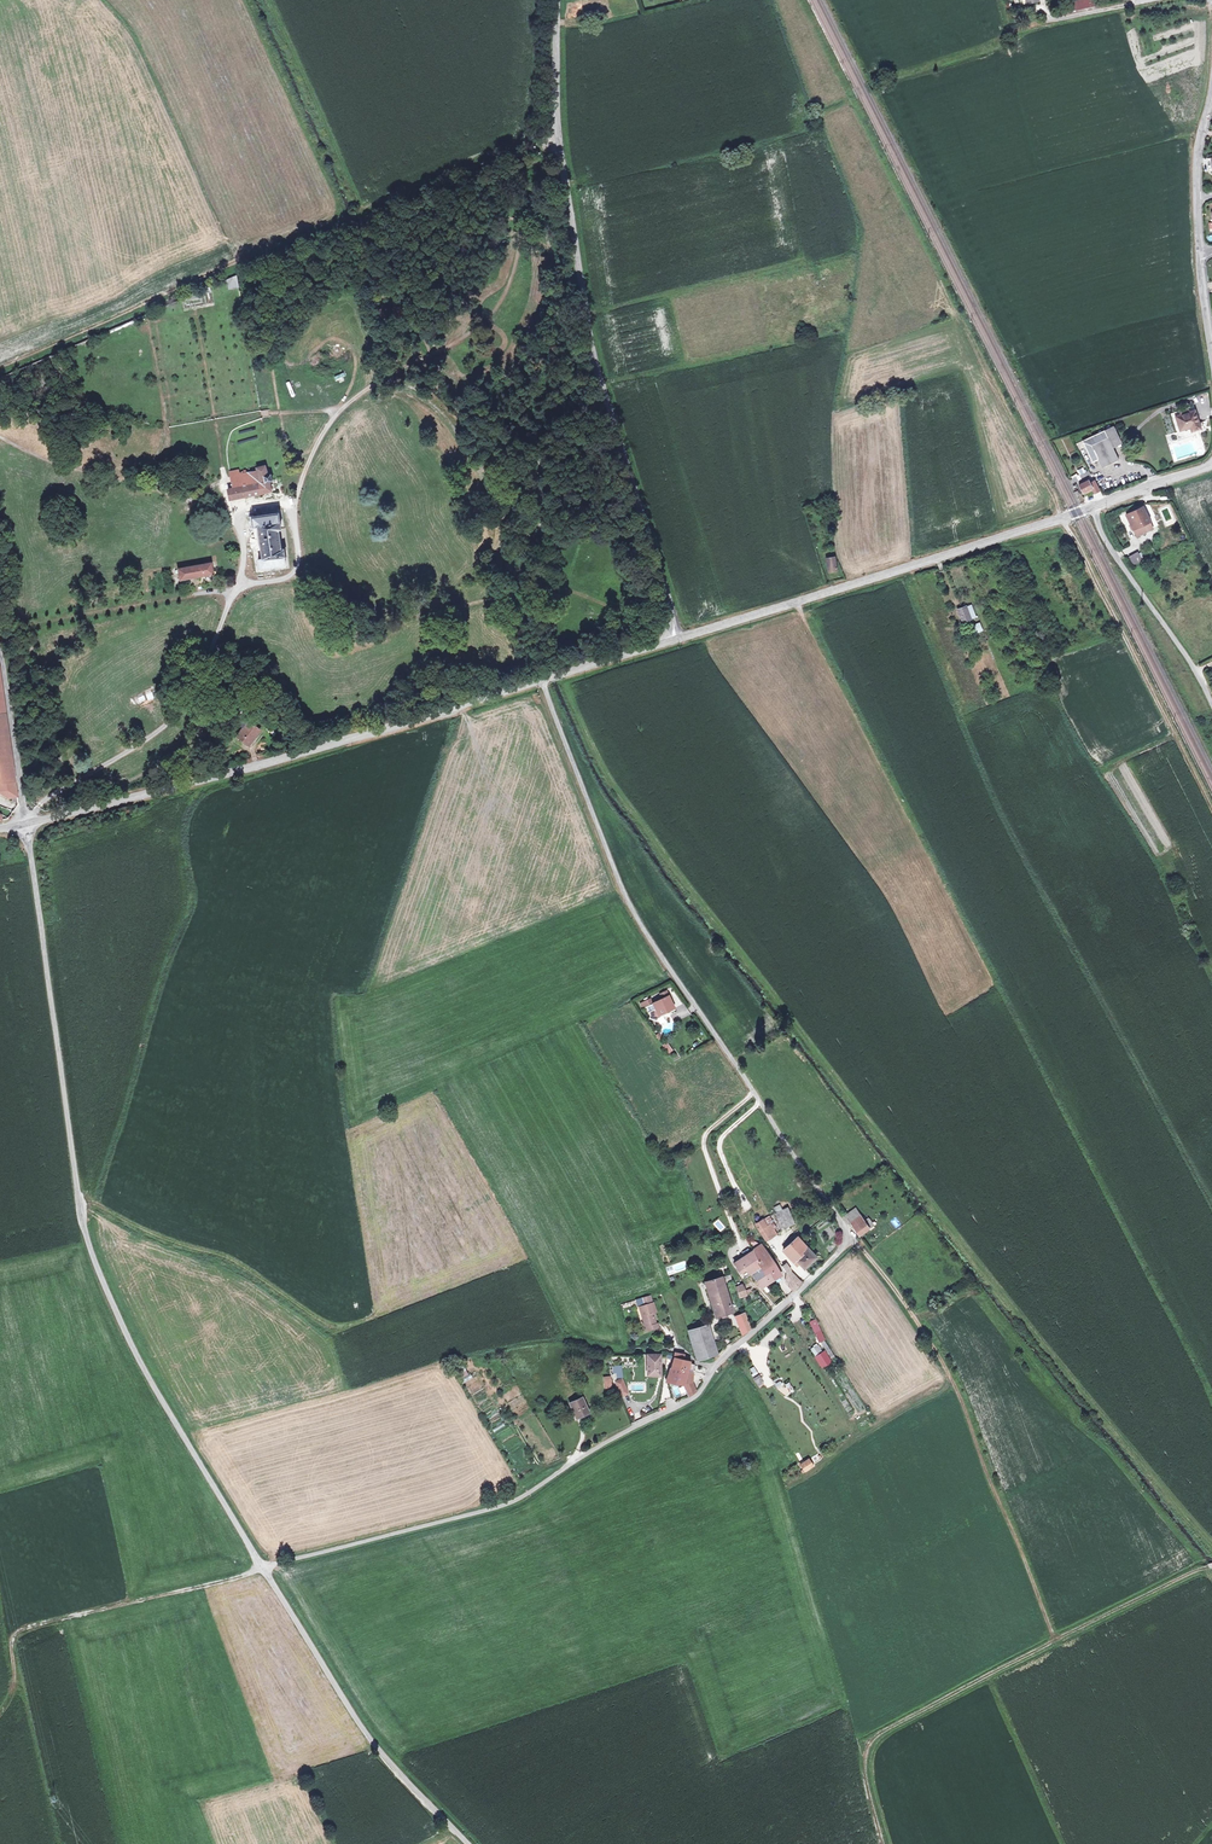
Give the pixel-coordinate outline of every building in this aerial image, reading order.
[(1101,1),(1101,0),(1069,0),(1071,8),(1101,1)] [(240,283),(238,272),(227,277),(230,285),(240,283)] [(207,291),(212,290),(210,285),(183,296),(184,299),(203,293),(207,291)] [(212,290),(207,291),(211,302),(216,300),(212,290)] [(203,293),(184,299),(187,306),(206,302),(203,293)] [(296,390),(293,384),(285,387),(290,401),(299,398),(297,394),(293,395),(292,392),(296,390)] [(1199,422),(1195,409),(1190,411),(1181,414),(1177,415),(1182,429),(1192,426),(1193,430),(1201,427),(1199,422)] [(1192,426),(1182,429),(1177,430),(1180,438),(1206,429),(1204,421),(1199,422),(1201,427),(1193,430),(1192,426)] [(1115,424),(1107,428),(1114,445),(1123,441),(1115,424)] [(1107,428),(1084,438),(1094,460),(1099,458),(1103,466),(1120,458),(1114,445),(1107,428)] [(241,472),(232,474),(234,487),(230,488),(232,498),(273,490),(271,481),(273,480),(272,472),(269,473),(266,464),(259,465),(257,469),(241,472)] [(1081,476),(1090,472),(1088,467),(1079,471),(1081,476)] [(1091,478),(1090,475),(1079,480),(1082,488),(1092,484),(1094,489),(1099,487),(1095,479),(1094,479),(1093,478),(1091,478)] [(1153,528),(1150,522),(1151,521),(1144,505),(1126,513),(1133,529),(1135,528),(1138,535),(1153,528)] [(260,566),(268,565),(268,568),(281,566),(280,563),(286,563),(284,547),(281,548),(278,528),(282,527),(279,511),(253,514),(254,525),(259,556),(260,566)] [(1140,550),(1128,556),(1133,565),(1145,559),(1140,550)] [(838,567),(838,553),(829,554),(829,567),(838,567)] [(181,581),(213,573),(211,563),(179,571),(181,581)] [(956,600),(960,614),(969,611),(964,597),(956,600)] [(981,623),(972,625),(974,634),(983,631),(981,623)] [(17,782),(0,666),(0,665),(0,712),(0,715),(0,784),(17,782)] [(246,706),(241,714),(253,722),(259,714),(250,703),(246,706)] [(253,722),(241,714),(238,719),(247,725),(239,736),(252,744),(263,728),(253,722)] [(279,727),(276,729),(280,736),(284,734),(279,727)] [(0,784),(0,786),(10,798),(19,797),(17,782),(0,784)] [(654,1002),(657,1007),(650,1010),(652,1014),(651,1017),(658,1019),(660,1014),(676,1007),(670,994),(668,990),(662,993),(664,997),(654,1002)] [(667,1042),(662,1045),(665,1051),(670,1048),(667,1042)] [(779,1205),(772,1208),(782,1230),(795,1224),(787,1207),(782,1210),(779,1205)] [(854,1227),(863,1221),(860,1216),(851,1221),(854,1227)] [(766,1224),(763,1218),(755,1223),(763,1240),(775,1232),(770,1222),(766,1224)] [(713,1223),(719,1232),(725,1227),(718,1219),(713,1223)] [(863,1221),(854,1227),(859,1234),(868,1228),(863,1221)] [(816,1256),(809,1248),(802,1253),(801,1251),(807,1246),(797,1235),(783,1248),(794,1260),(796,1258),(805,1267),(816,1256)] [(751,1251),(761,1267),(764,1273),(767,1271),(773,1280),(779,1275),(759,1246),(751,1251)] [(742,1279),(750,1274),(756,1270),(761,1267),(751,1251),(732,1264),(742,1279)] [(668,1275),(687,1269),(685,1261),(665,1267),(668,1275)] [(785,1279),(787,1282),(793,1289),(800,1282),(784,1262),(780,1266),(784,1271),(785,1279)] [(760,1288),(773,1280),(767,1271),(764,1273),(761,1267),(756,1270),(750,1274),(760,1288)] [(729,1273),(720,1276),(722,1282),(731,1279),(729,1273)] [(722,1282),(720,1276),(703,1281),(714,1316),(730,1311),(722,1282)] [(735,1289),(742,1287),(743,1287),(742,1281),(733,1283),(735,1289)] [(793,1289),(787,1282),(784,1284),(790,1291),(793,1289)] [(742,1287),(735,1289),(738,1297),(744,1295),(743,1291),(742,1287)] [(658,1327),(656,1321),(654,1322),(651,1312),(655,1311),(652,1301),(650,1302),(647,1294),(640,1296),(643,1304),(640,1305),(642,1311),(640,1312),(644,1326),(647,1324),(649,1330),(658,1327)] [(737,1326),(747,1322),(743,1311),(733,1315),(737,1326)] [(816,1319),(808,1322),(818,1343),(825,1340),(816,1319)] [(747,1322),(737,1326),(740,1335),(749,1328),(747,1322)] [(686,1331),(695,1359),(716,1353),(707,1325),(686,1331)] [(811,1349),(820,1366),(828,1362),(819,1345),(811,1349)] [(646,1353),(646,1374),(660,1374),(659,1353),(646,1353)] [(669,1367),(693,1372),(694,1372),(694,1370),(692,1370),(693,1364),(689,1363),(690,1363),(688,1363),(688,1361),(682,1360),(680,1359),(681,1355),(673,1353),(669,1367)] [(691,1382),(693,1372),(669,1367),(666,1381),(682,1385),(688,1395),(695,1391),(691,1382)] [(462,1378),(468,1375),(465,1370),(459,1372),(462,1378)] [(753,1378),(758,1386),(764,1383),(759,1374),(753,1378)] [(621,1378),(615,1380),(621,1395),(627,1392),(621,1378)] [(670,1387),(675,1396),(679,1394),(675,1385),(670,1387)] [(580,1397),(568,1402),(574,1417),(586,1412),(580,1397)] [(813,1464),(808,1457),(799,1463),(803,1469),(813,1464)]
